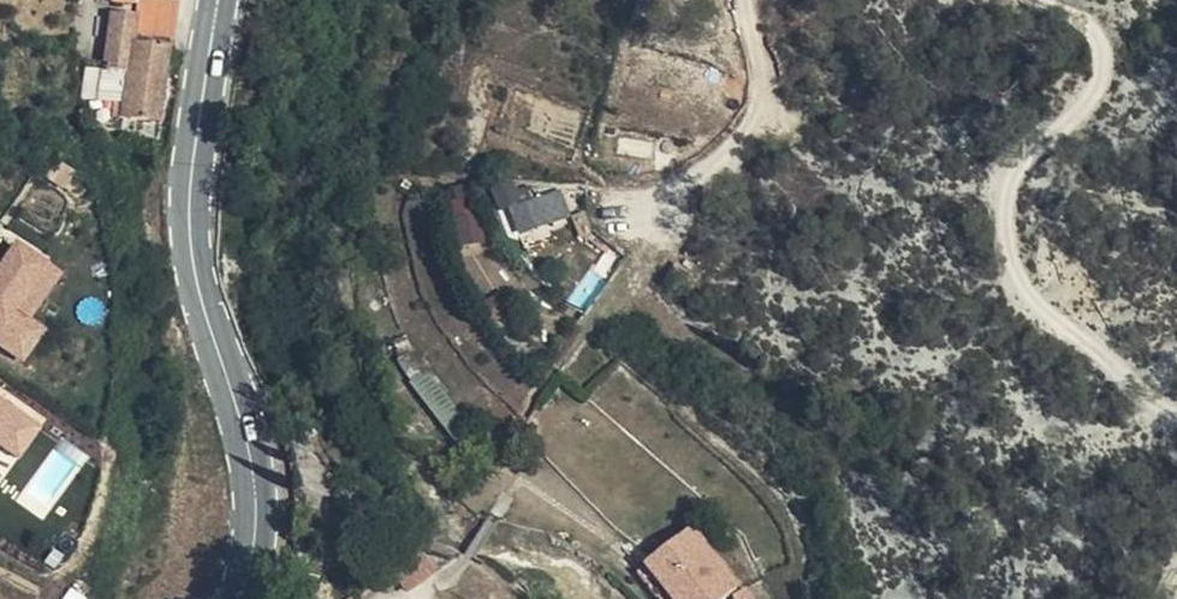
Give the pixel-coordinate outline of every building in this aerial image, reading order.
[(171,99),(179,41),(139,34),(143,0),(120,0),(116,36),(120,36),(114,66),(135,69),(135,91),(171,99)] [(184,0),(143,0),(139,34),(179,41),(184,0)] [(114,66),(109,95),(130,99),(128,114),(167,122),(171,99),(135,91),(135,69),(114,66)] [(573,218),(565,188),(538,195),(533,174),(495,184),(503,215),(516,212),(521,231),(573,218)] [(0,266),(0,343),(25,361),(52,323),(37,313),(67,271),(20,238),(0,266)] [(20,458),(45,423),(0,392),(0,444),(20,458)] [(655,598),(693,598),(715,579),(665,525),(616,569),(652,594),(655,598)]
